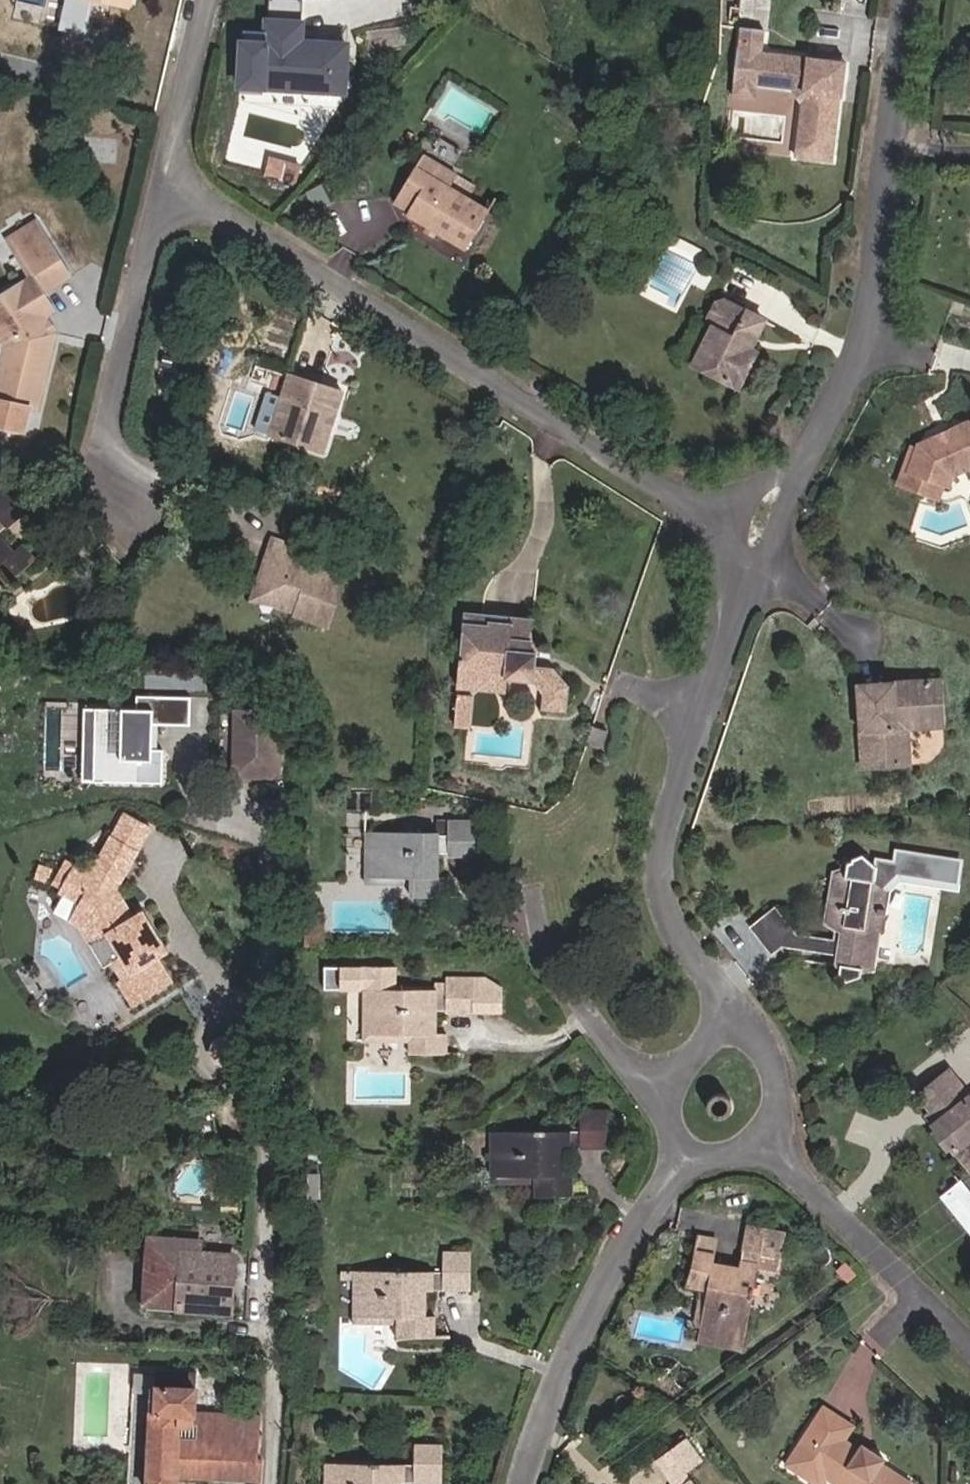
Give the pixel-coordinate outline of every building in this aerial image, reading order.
[(276,22),(252,20),(246,75),(350,87),(355,40),(315,35),(316,27),(310,26),(312,0),(278,0),(276,22)] [(751,73),(787,78),(800,90),(796,94),(792,134),(806,135),(803,153),(828,155),(842,66),(807,61),(798,49),(758,43),(760,27),(739,24),(735,62),(751,64),(751,73)] [(843,54),(798,49),(807,61),(842,66),(843,54)] [(961,61),(969,88),(969,60),(961,61)] [(790,152),(803,153),(806,135),(792,134),(790,152)] [(303,155),(272,147),(266,167),(298,175),(303,155)] [(489,206),(419,166),(398,201),(414,210),(411,216),(466,248),(489,206)] [(57,308),(47,292),(76,274),(55,241),(28,256),(37,274),(0,301),(0,305),(14,333),(7,341),(0,376),(0,400),(40,409),(44,390),(38,387),(41,371),(50,372),(54,349),(39,322),(48,315),(57,308)] [(7,341),(14,333),(0,305),(0,327),(7,341)] [(707,331),(729,342),(742,316),(720,305),(710,308),(704,324),(707,331)] [(48,315),(39,322),(54,349),(58,335),(48,315)] [(760,325),(742,316),(729,342),(707,331),(689,371),(734,393),(752,356),(747,354),(760,325)] [(344,396),(289,377),(268,438),(323,456),(344,396)] [(904,479),(939,491),(947,494),(950,489),(969,480),(969,432),(924,451),(920,460),(912,456),(904,479)] [(939,491),(904,479),(899,491),(935,504),(939,491)] [(12,488),(0,496),(0,546),(33,522),(12,488)] [(306,551),(272,540),(266,555),(271,557),(262,584),(271,601),(296,610),(295,613),(294,617),(326,627),(343,580),(301,566),(306,551)] [(7,604),(44,578),(29,556),(12,564),(0,546),(0,596),(7,604)] [(271,557),(266,555),(251,600),(294,617),(295,613),(296,610),(271,601),(262,584),(271,557)] [(506,673),(506,681),(532,681),(546,699),(546,711),(572,711),(573,686),(553,665),(537,664),(537,635),(533,635),(533,618),(465,613),(459,692),(474,693),(486,681),(487,673),(506,673)] [(866,767),(897,765),(892,716),(938,711),(934,675),(856,682),(866,767)] [(474,698),(460,697),(457,729),(471,729),(474,698)] [(103,779),(104,760),(93,760),(94,707),(81,707),(79,779),(103,779)] [(160,780),(160,747),(149,747),(150,708),(94,707),(93,760),(104,760),(103,779),(160,780)] [(275,712),(234,711),(233,772),(274,773),(275,712)] [(939,723),(938,711),(892,716),(897,765),(910,763),(907,727),(939,723)] [(612,731),(595,726),(590,744),(607,748),(612,731)] [(149,821),(122,806),(108,832),(136,847),(149,821)] [(471,849),(472,811),(441,810),(440,830),(361,828),(359,880),(402,881),(401,897),(447,898),(448,871),(437,871),(437,848),(471,849)] [(130,912),(114,885),(136,847),(108,832),(106,832),(86,868),(71,861),(66,871),(58,867),(53,875),(61,879),(55,891),(61,894),(69,881),(83,888),(76,901),(90,908),(103,931),(117,953),(108,958),(118,976),(123,973),(138,997),(171,977),(157,954),(166,948),(140,905),(130,912)] [(841,883),(826,886),(819,930),(826,931),(825,936),(840,940),(838,952),(836,967),(835,979),(846,991),(860,986),(861,981),(870,982),(883,902),(870,894),(872,878),(857,865),(847,870),(847,872),(842,874),(841,883)] [(90,908),(76,901),(66,918),(76,924),(87,941),(103,931),(90,908)] [(319,904),(301,903),(301,942),(319,942),(319,904)] [(792,944),(770,918),(745,938),(766,966),(778,957),(836,967),(838,952),(792,944)] [(432,1040),(433,1016),(444,1017),(443,1020),(499,1022),(500,997),(484,986),(445,985),(445,989),(434,988),(434,997),(389,995),(390,973),(318,970),(318,992),(364,994),(363,1044),(405,1045),(405,1058),(441,1059),(442,1041),(432,1040)] [(118,976),(115,978),(130,1003),(138,997),(123,973),(118,976)] [(928,1094),(927,1104),(938,1118),(934,1130),(968,1176),(969,1174),(969,1103),(951,1078),(928,1094)] [(602,1158),(602,1118),(571,1118),(571,1133),(486,1129),(483,1189),(522,1191),(522,1203),(568,1203),(568,1175),(555,1174),(556,1157),(602,1158)] [(940,1202),(969,1242),(969,1204),(958,1188),(940,1202)] [(778,1250),(781,1221),(737,1218),(732,1261),(709,1258),(710,1241),(682,1239),(678,1292),(690,1294),(688,1324),(742,1328),(750,1249),(778,1250)] [(206,1238),(155,1234),(150,1301),(183,1305),(183,1307),(237,1311),(240,1252),(205,1250),(206,1238)] [(456,1282),(457,1246),(429,1247),(428,1266),(338,1266),(338,1320),(379,1321),(379,1332),(421,1333),(421,1310),(409,1310),(409,1283),(456,1282)] [(262,1417),(191,1410),(191,1389),(158,1385),(155,1416),(149,1415),(143,1483),(179,1483),(179,1477),(261,1483),(263,1462),(258,1460),(262,1417)] [(820,1403),(782,1461),(817,1483),(820,1483),(825,1476),(837,1483),(905,1483),(908,1479),(876,1459),(878,1455),(857,1441),(853,1447),(840,1438),(850,1422),(820,1403)] [(682,1469),(696,1459),(678,1436),(651,1456),(671,1483),(693,1483),(682,1469)] [(426,1440),(394,1438),(394,1464),(317,1463),(317,1483),(427,1483),(426,1440)]
